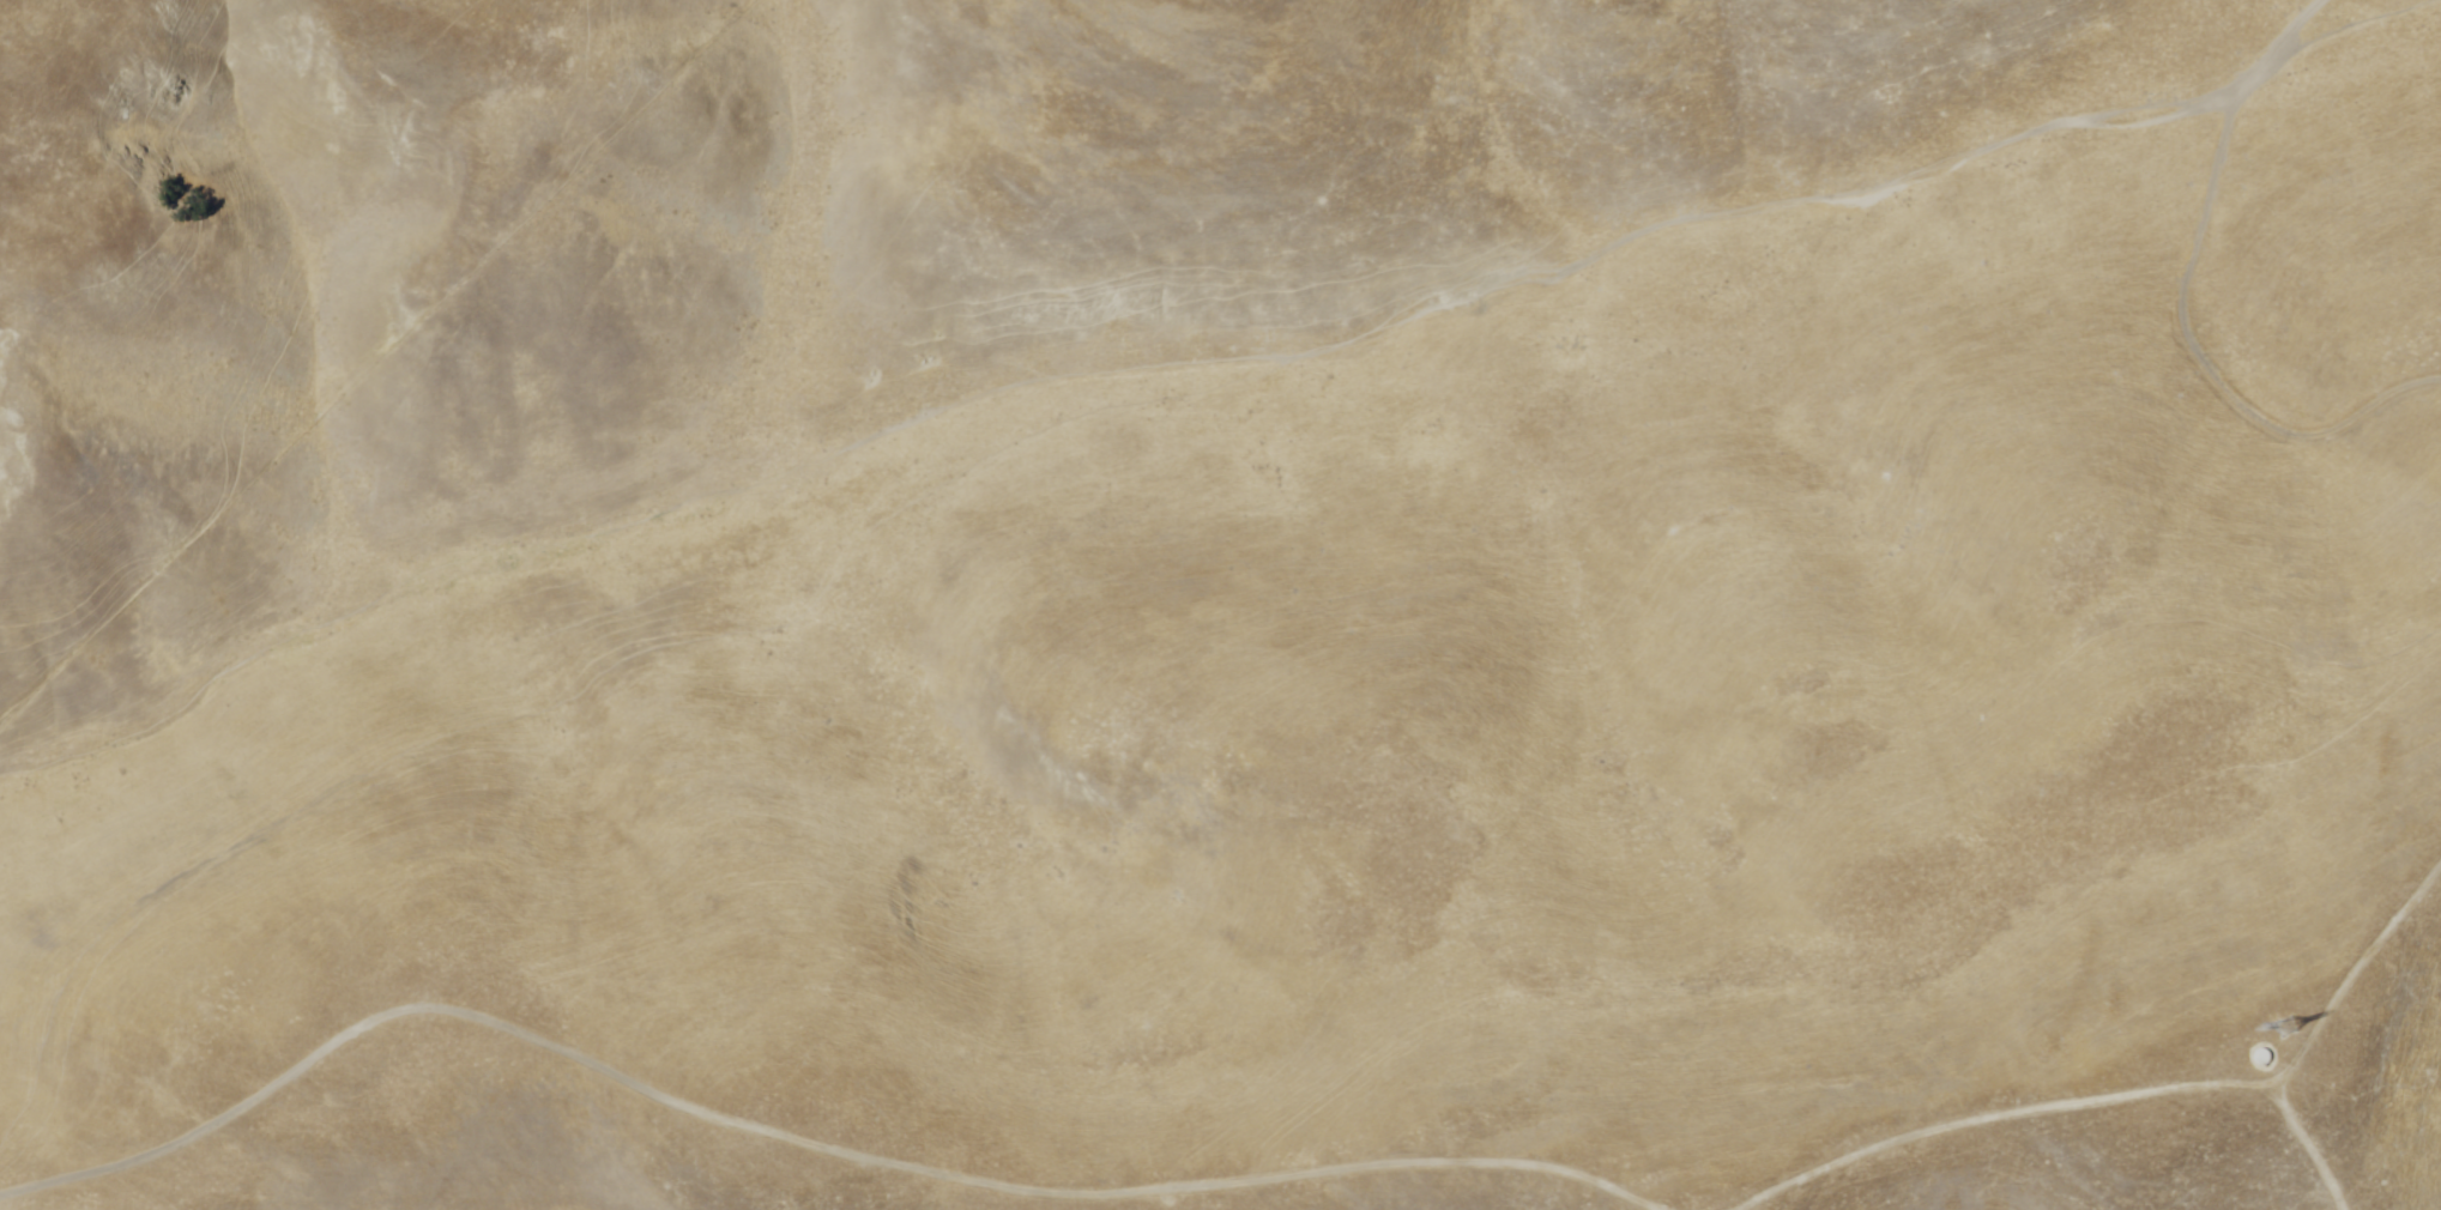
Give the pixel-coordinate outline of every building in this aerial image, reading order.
[(2253,1063),(2264,1069),(2271,1055),(2259,1049),(2253,1063)]
